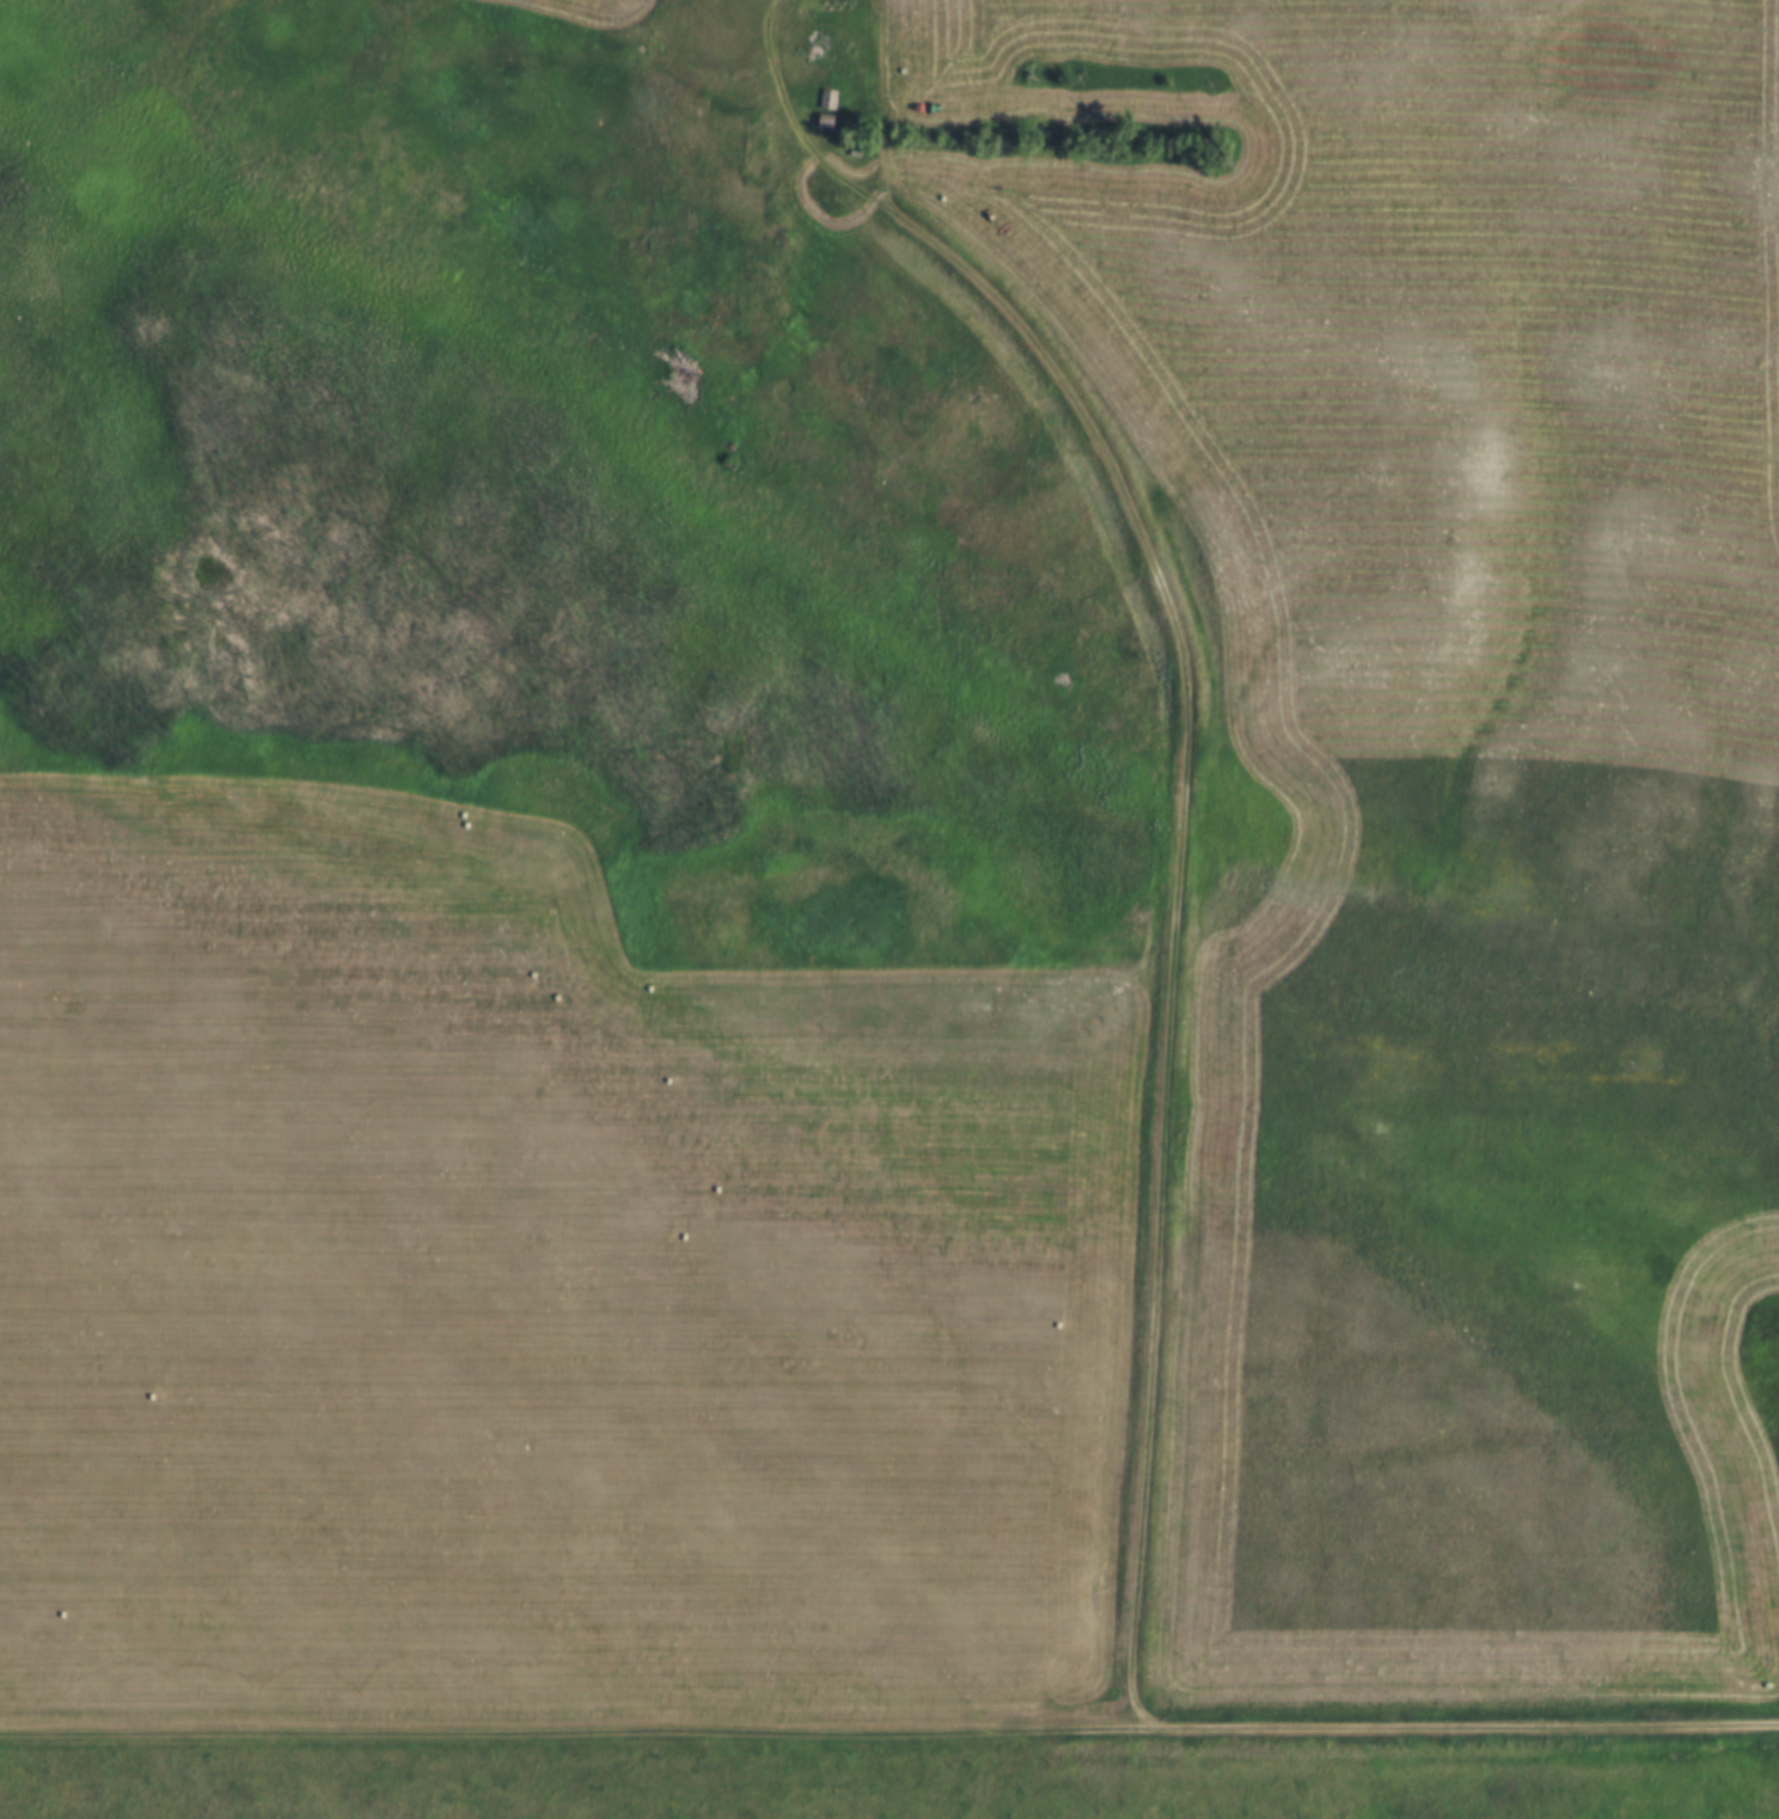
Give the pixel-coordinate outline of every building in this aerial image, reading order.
[(834,93),(815,91),(813,112),(832,114),(834,93)] [(812,129),(830,131),(831,119),(813,117),(812,129)]
